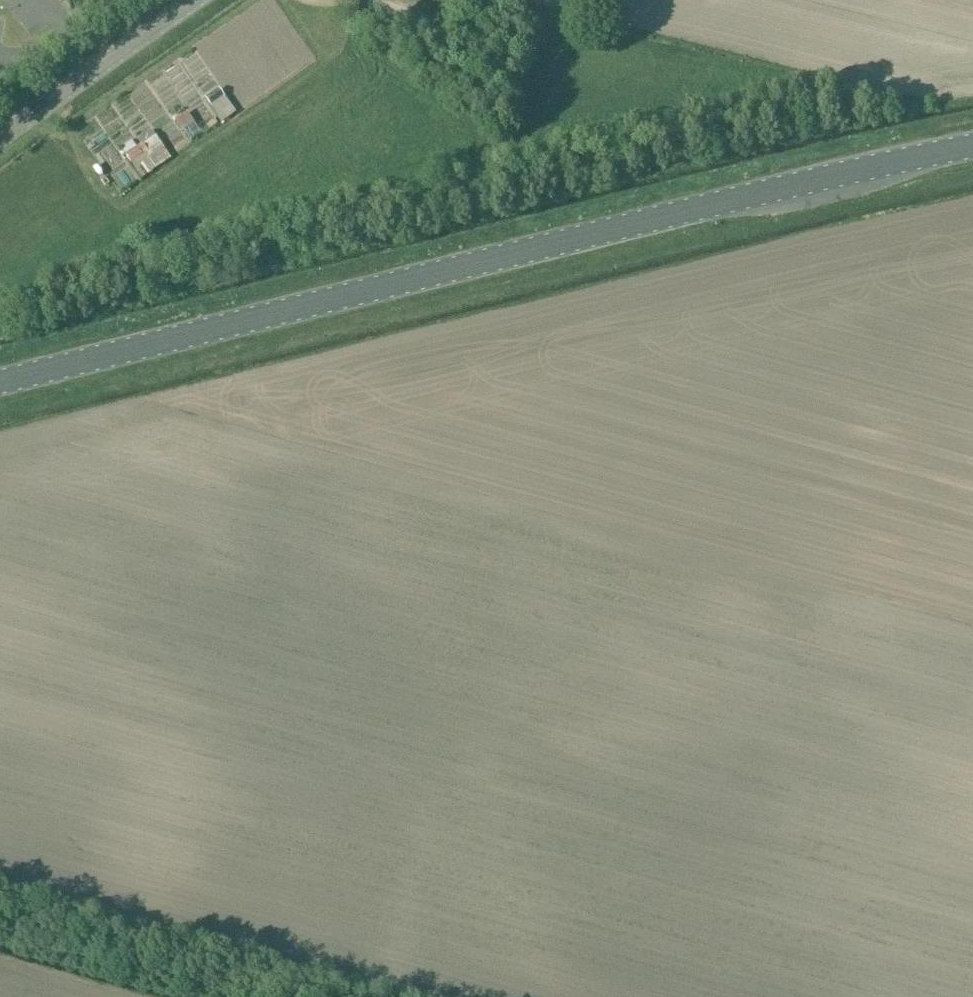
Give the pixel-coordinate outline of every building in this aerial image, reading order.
[(189,142),(200,133),(184,113),(173,122),(189,142)] [(160,122),(149,131),(171,156),(182,147),(160,122)] [(134,143),(129,135),(113,145),(135,181),(169,160),(151,132),(134,143)]
